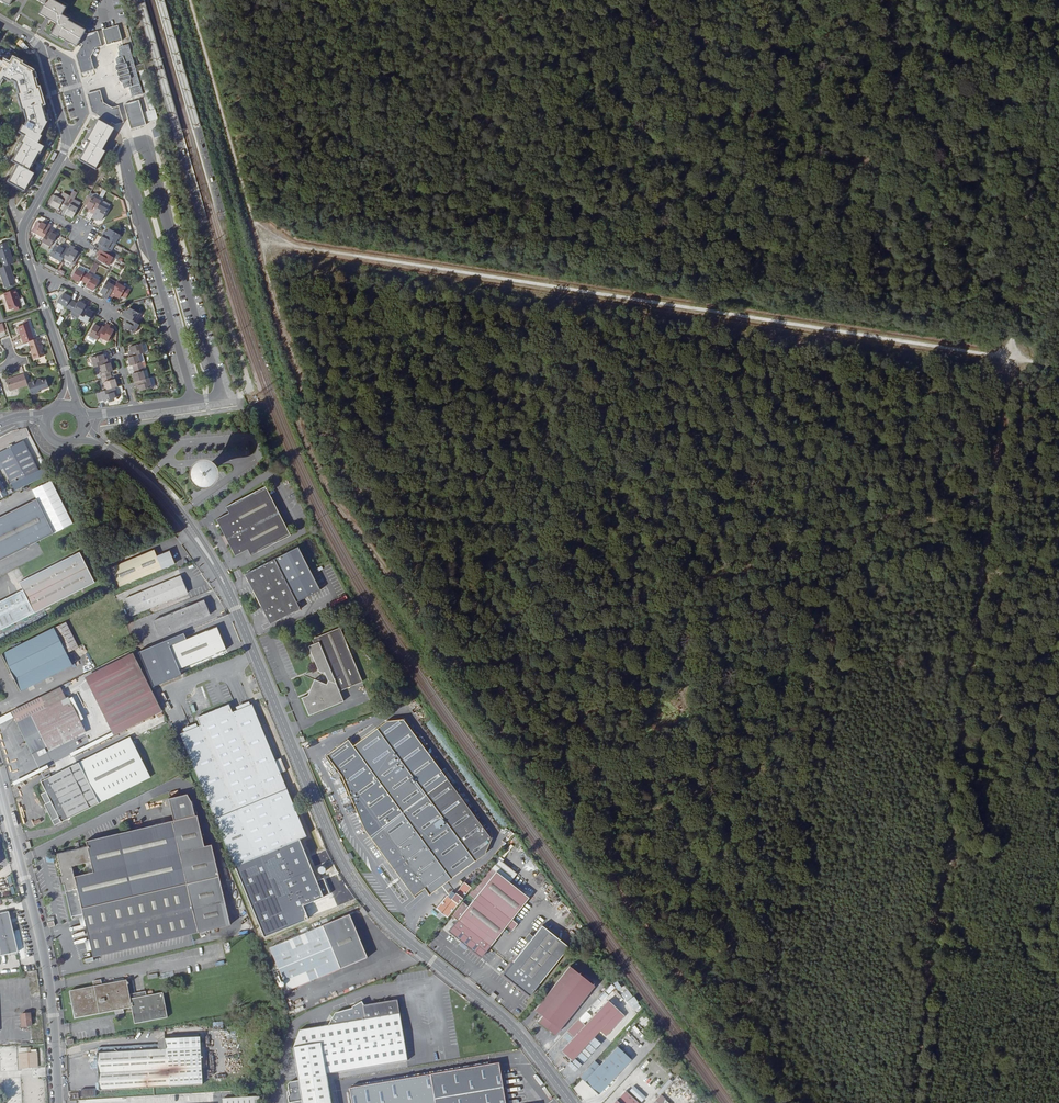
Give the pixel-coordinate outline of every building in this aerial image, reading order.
[(77,47),(77,46),(85,33),(85,31),(68,21),(69,20),(61,15),(65,8),(51,0),(38,0),(38,1),(45,5),(39,14),(57,24),(51,35),(58,38),(59,37),(77,47)] [(107,45),(122,41),(118,26),(102,30),(107,45)] [(94,70),(90,57),(95,48),(102,47),(98,32),(87,34),(85,33),(77,46),(80,47),(76,56),(81,74),(94,70)] [(135,66),(129,45),(124,46),(121,47),(119,47),(118,48),(119,51),(121,58),(118,59),(115,59),(117,66),(115,67),(118,75),(120,83),(122,82),(124,89),(125,89),(126,88),(129,87),(131,87),(135,86),(140,84),(137,73),(138,72),(140,72),(141,71),(146,70),(144,64),(139,65),(138,65),(136,66),(135,66)] [(3,78),(10,81),(11,80),(16,83),(19,94),(18,95),(22,110),(24,110),(27,122),(24,127),(23,126),(19,133),(22,134),(25,136),(21,143),(22,144),(12,162),(18,165),(28,171),(33,162),(38,153),(39,154),(43,147),(37,144),(38,142),(41,136),(40,136),(47,123),(46,122),(44,114),(41,105),(42,105),(38,89),(36,90),(31,73),(32,72),(19,64),(20,63),(14,59),(10,65),(3,61),(2,63),(0,62),(0,82),(3,78)] [(143,94),(140,84),(135,86),(131,87),(129,87),(132,97),(143,94)] [(117,125),(123,123),(119,107),(113,108),(104,104),(100,90),(87,94),(92,113),(94,114),(100,117),(99,121),(111,127),(113,123),(117,125)] [(146,123),(139,101),(134,102),(124,105),(131,129),(146,125),(146,123)] [(147,117),(149,122),(153,121),(158,119),(156,115),(155,110),(152,110),(146,112),(147,117)] [(99,121),(98,120),(86,141),(89,143),(80,160),(95,169),(105,152),(102,150),(113,129),(114,129),(111,127),(99,121)] [(28,171),(18,165),(9,182),(13,185),(24,191),(33,174),(28,171)] [(78,208),(71,204),(77,193),(73,191),(68,201),(62,210),(66,212),(65,214),(72,218),(78,208)] [(59,208),(62,210),(70,196),(64,192),(60,198),(56,196),(50,206),(58,210),(59,208)] [(89,212),(94,214),(99,204),(101,201),(93,196),(86,208),(90,210),(89,212)] [(108,209),(99,204),(94,214),(91,218),(96,221),(97,219),(102,221),(108,209)] [(44,239),(49,228),(51,225),(47,223),(46,225),(41,222),(35,234),(44,239)] [(54,231),(49,228),(44,239),(42,242),(50,247),(57,235),(52,233),(54,231)] [(104,232),(101,236),(112,242),(115,244),(120,235),(109,229),(106,233),(104,232)] [(112,242),(101,236),(97,244),(100,245),(98,249),(100,250),(107,254),(113,257),(119,260),(121,257),(111,252),(108,250),(112,242)] [(3,268),(9,266),(14,264),(7,243),(0,245),(0,260),(3,268)] [(71,245),(69,249),(63,259),(74,265),(79,255),(79,253),(79,252),(74,249),(75,247),(71,245)] [(63,259),(69,249),(65,246),(63,248),(59,246),(52,257),(61,262),(63,259)] [(107,254),(100,250),(97,254),(99,255),(97,260),(109,266),(113,257),(107,254)] [(45,263),(43,266),(55,272),(57,269),(45,263)] [(0,269),(0,273),(6,289),(16,285),(9,266),(3,268),(0,269)] [(80,281),(84,283),(89,273),(85,271),(84,273),(77,269),(71,279),(79,283),(80,281)] [(92,275),(89,273),(84,283),(87,284),(85,287),(93,291),(99,281),(91,277),(92,275)] [(108,300),(108,299),(110,296),(115,286),(107,282),(107,281),(100,293),(104,295),(103,297),(108,300)] [(115,286),(110,296),(114,299),(115,296),(119,299),(121,296),(127,299),(132,291),(118,282),(117,283),(115,286)] [(16,291),(4,295),(10,311),(22,307),(16,291)] [(65,309),(69,311),(74,302),(70,300),(71,297),(64,293),(58,303),(66,307),(65,309)] [(77,303),(74,302),(69,311),(72,312),(73,311),(80,315),(84,309),(86,305),(78,301),(77,303)] [(124,311),(122,315),(126,317),(136,323),(141,314),(129,308),(126,312),(124,311)] [(84,309),(80,315),(78,319),(87,324),(89,321),(92,323),(96,316),(93,314),(94,312),(89,309),(88,311),(84,309)] [(139,325),(136,323),(126,317),(124,322),(126,322),(123,327),(134,334),(139,325)] [(107,323),(105,327),(99,337),(108,342),(114,330),(109,328),(110,325),(107,323)] [(29,342),(35,340),(29,324),(19,327),(24,344),(29,342)] [(96,340),(97,341),(99,337),(105,327),(101,325),(99,327),(95,324),(88,336),(96,340)] [(96,340),(88,336),(86,340),(94,344),(96,340)] [(35,340),(29,342),(33,355),(32,355),(34,361),(44,357),(42,349),(43,349),(39,339),(35,340)] [(128,352),(129,358),(139,355),(144,353),(142,344),(129,347),(130,351),(128,352)] [(99,366),(109,364),(107,358),(105,359),(104,354),(91,358),(94,368),(99,366)] [(127,358),(130,366),(132,366),(133,369),(144,366),(143,363),(141,363),(139,355),(129,358),(127,358)] [(109,364),(99,366),(102,374),(100,375),(101,379),(112,376),(110,372),(113,371),(111,363),(109,364)] [(144,366),(133,369),(134,373),(132,374),(134,383),(146,379),(143,371),(145,371),(144,366)] [(28,384),(25,375),(7,381),(10,392),(28,386),(28,384)] [(112,376),(101,379),(102,383),(104,382),(106,390),(116,388),(118,387),(115,379),(113,380),(112,376)] [(146,379),(134,383),(136,387),(138,387),(139,391),(152,388),(150,378),(146,379)] [(41,380),(28,384),(28,386),(32,396),(40,393),(39,392),(50,388),(47,380),(42,382),(41,380)] [(106,390),(101,392),(103,402),(116,398),(115,393),(117,392),(116,388),(106,390)] [(46,467),(38,471),(24,442),(0,453),(0,468),(2,467),(15,492),(49,475),(50,474),(46,467)] [(100,456),(97,464),(105,467),(108,459),(100,456)] [(199,468),(198,469),(197,470),(196,470),(195,472),(195,473),(195,474),(195,475),(195,476),(196,477),(196,478),(197,479),(198,480),(199,480),(200,480),(201,480),(203,480),(204,480),(205,479),(206,478),(207,477),(207,476),(208,474),(208,473),(207,472),(207,471),(206,470),(205,469),(204,469),(203,468),(202,468),(201,468),(200,468),(199,468)] [(225,538),(276,512),(262,487),(223,508),(226,514),(214,521),(222,537),(225,538)] [(37,500),(0,519),(0,562),(54,535),(37,500)] [(276,512),(225,538),(227,542),(227,545),(233,557),(245,551),(248,557),(288,536),(276,512)] [(77,549),(17,579),(23,592),(0,604),(0,628),(2,632),(95,585),(77,549)] [(175,564),(170,551),(157,557),(154,550),(112,568),(120,588),(175,564)] [(315,592),(298,559),(287,565),(304,598),(315,592)] [(242,576),(255,600),(285,587),(271,560),(242,576)] [(235,579),(242,576),(239,569),(232,572),(235,579)] [(188,593),(182,576),(125,599),(132,616),(188,593)] [(298,610),(285,587),(255,600),(259,607),(263,609),(261,611),(268,626),(298,610)] [(209,615),(203,601),(152,622),(158,636),(209,615)] [(79,648),(66,623),(54,629),(54,628),(2,654),(20,692),(73,666),(67,654),(79,648)] [(337,626),(314,636),(316,640),(306,645),(308,650),(309,650),(317,668),(321,666),(323,671),(326,680),(325,683),(313,678),(309,688),(311,692),(306,694),(300,697),(308,714),(342,699),(338,689),(360,679),(348,652),(351,651),(350,647),(347,649),(337,626)] [(216,627),(177,644),(186,667),(226,650),(223,643),(220,642),(217,637),(219,634),(216,627)] [(179,669),(186,667),(177,644),(170,647),(179,669)] [(131,654),(85,677),(115,735),(162,711),(131,654)] [(165,676),(177,671),(171,655),(158,660),(165,676)] [(32,716),(48,747),(50,752),(87,733),(63,686),(11,712),(17,724),(32,716)] [(199,726),(180,734),(218,826),(289,796),(279,773),(285,771),(280,757),(274,760),(251,704),(231,712),(229,707),(225,706),(199,716),(197,721),(199,726)] [(32,716),(17,724),(33,755),(48,747),(32,716)] [(355,743),(349,737),(328,752),(344,772),(362,828),(412,895),(423,887),(427,894),(484,853),(490,838),(403,719),(385,720),(363,736),(355,743)] [(112,731),(96,736),(97,740),(92,742),(92,744),(114,737),(112,731)] [(45,805),(55,826),(150,778),(130,738),(41,782),(46,792),(41,795),(46,805),(45,805)] [(84,916),(86,923),(222,890),(212,846),(212,845),(204,847),(197,816),(195,816),(190,794),(168,799),(173,821),(172,821),(86,842),(88,848),(58,855),(63,876),(60,877),(61,885),(64,884),(70,907),(73,918),(84,916)] [(305,835),(289,796),(218,826),(235,865),(305,835)] [(299,839),(235,865),(264,936),(308,918),(302,905),(323,896),(299,839)] [(500,858),(454,916),(459,920),(450,931),(483,957),(508,926),(514,931),(519,923),(514,919),(531,897),(512,882),(519,873),(500,858)] [(448,896),(438,910),(449,918),(472,888),(466,883),(453,899),(448,896)] [(222,890),(86,923),(94,957),(198,933),(230,926),(222,890)] [(0,915),(0,957),(18,953),(9,912),(0,915)] [(349,916),(270,950),(289,993),(368,958),(349,916)] [(507,976),(532,995),(569,948),(542,927),(534,938),(529,943),(507,972),(507,976)] [(525,940),(529,943),(534,938),(529,934),(525,940)] [(470,947),(463,942),(461,945),(467,950),(470,947)] [(594,988),(569,968),(535,1012),(542,1018),(538,1024),(555,1037),(594,988)] [(127,981),(70,992),(75,1019),(115,1011),(124,1010),(132,1008),(130,1000),(127,981)] [(614,997),(621,991),(614,983),(607,990),(614,997)] [(628,989),(624,992),(628,999),(633,996),(628,989)] [(130,1000),(132,1008),(135,1024),(168,1018),(163,993),(147,996),(130,1000)] [(632,1008),(639,1003),(634,996),(627,1001),(632,1008)] [(300,1102),(330,1102),(325,1074),(406,1060),(398,1013),(396,1003),(392,1000),(360,1006),(358,1002),(350,1006),(350,1007),(332,1010),(326,1025),(296,1030),(291,1049),(297,1082),(288,1083),(286,1085),(288,1096),(286,1098),(287,1102),(293,1102),(300,1102)] [(585,1028),(578,1021),(567,1033),(573,1039),(561,1053),(565,1056),(563,1058),(568,1063),(570,1061),(571,1062),(599,1033),(605,1038),(624,1018),(608,1003),(585,1028)] [(30,1014),(21,1015),(22,1028),(31,1026),(30,1014)] [(158,1045),(98,1048),(98,1053),(97,1053),(99,1091),(203,1085),(202,1068),(201,1058),(200,1037),(165,1039),(165,1045),(158,1045)] [(594,1062),(579,1079),(597,1096),(631,1061),(617,1048),(599,1067),(594,1062)] [(32,1056),(20,1056),(21,1065),(33,1065),(32,1056)] [(347,1088),(350,1102),(504,1102),(497,1062),(347,1088)] [(96,1097),(96,1089),(81,1090),(82,1098),(96,1097)] [(625,1092),(615,1102),(637,1102),(625,1092)]
